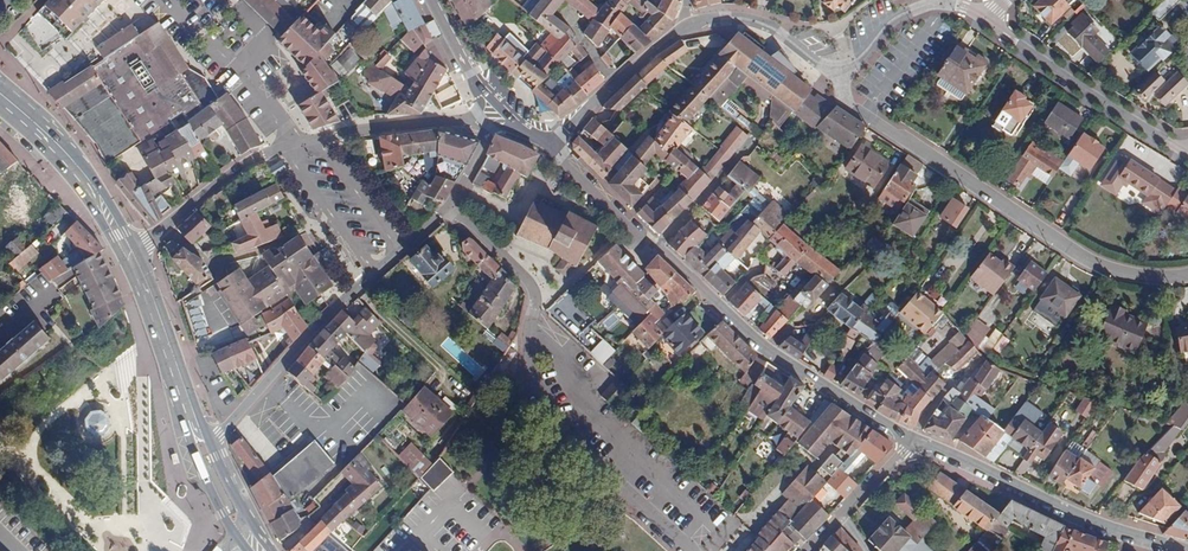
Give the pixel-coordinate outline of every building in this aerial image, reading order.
[(37,13),(66,41),(70,38),(85,23),(107,0),(49,0),(37,13)] [(285,32),(252,0),(244,0),(281,37),(285,32)] [(285,32),(301,15),(288,3),(286,0),(252,0),(285,32)] [(364,31),(393,3),(398,0),(365,0),(350,17),(363,31),(364,31)] [(408,32),(410,37),(415,34),(413,31),(424,25),(411,0),(398,0),(393,3),(408,32)] [(455,2),(467,29),(474,22),(485,12),(494,2),(493,0),(459,0),(455,2)] [(529,15),(550,33),(560,40),(565,34),(575,47),(579,43),(581,41),(570,28),(554,15),(565,0),(541,0),(529,15)] [(592,20),(600,10),(589,0),(567,0),(592,20)] [(605,3),(622,15),(629,6),(626,4),(630,0),(607,0),(605,3)] [(651,15),(637,29),(650,41),(659,36),(673,21),(657,9),(646,0),(632,0),(651,15)] [(657,9),(673,21),(675,17),(680,4),(675,0),(662,0),(657,9)] [(693,10),(722,3),(721,0),(693,0),(693,10)] [(854,0),(824,0),(822,4),(833,12),(836,8),(844,13),(854,0)] [(1051,25),(1070,7),(1063,0),(1040,0),(1033,6),(1051,25)] [(1175,12),(1181,8),(1178,4),(1182,0),(1165,0),(1152,12),(1160,21),(1173,9),(1175,12)] [(1187,16),(1187,5),(1184,1),(1183,0),(1182,0),(1178,4),(1181,8),(1187,16)] [(621,37),(633,24),(622,15),(605,3),(600,10),(609,17),(606,22),(612,28),(621,37)] [(592,20),(583,33),(586,36),(599,48),(612,28),(606,22),(609,17),(600,10),(592,20)] [(323,28),(306,12),(279,41),(303,65),(319,49),(320,50),(327,43),(338,31),(329,22),(323,28)] [(1081,46),(1082,45),(1099,63),(1111,52),(1095,35),(1099,31),(1083,13),(1072,23),(1074,26),(1068,32),(1081,46)] [(481,29),(474,22),(467,29),(474,36),(481,29)] [(623,41),(636,53),(650,41),(637,29),(633,24),(621,37),(601,57),(609,66),(618,57),(619,47),(618,45),(623,41)] [(186,69),(157,25),(154,27),(183,71),(186,69)] [(407,38),(415,52),(424,45),(431,40),(424,25),(413,31),(415,34),(410,37),(407,38)] [(183,71),(154,27),(84,72),(105,106),(148,75),(170,102),(181,115),(187,122),(188,121),(208,106),(221,97),(208,77),(190,67),(186,69),(183,71)] [(1160,57),(1162,60),(1170,52),(1162,42),(1169,36),(1160,27),(1131,53),(1147,70),(1160,57)] [(580,61),(588,55),(579,43),(575,47),(565,34),(560,40),(550,33),(540,46),(542,48),(546,52),(560,64),(568,71),(576,65),(567,56),(571,51),(580,61)] [(517,66),(523,58),(498,34),(486,48),(511,73),(517,66)] [(792,111),(810,88),(739,34),(729,45),(720,56),(737,68),(756,83),(775,98),(784,105),(792,111)] [(360,45),(355,39),(349,45),(354,50),(360,45)] [(422,70),(410,89),(428,101),(434,91),(446,69),(433,43),(431,40),(424,45),(426,48),(414,65),(422,70)] [(672,63),(688,52),(683,44),(680,40),(659,55),(660,57),(669,66),(672,63)] [(334,51),(327,43),(320,50),(325,60),(334,51)] [(938,75),(966,94),(985,65),(967,53),(968,51),(958,45),(938,75)] [(358,54),(362,57),(372,64),(376,58),(363,47),(358,54)] [(537,54),(530,49),(523,58),(529,63),(534,67),(546,52),(542,48),(537,54)] [(319,49),(303,65),(323,91),(335,83),(340,80),(330,65),(325,60),(320,50),(319,49)] [(361,61),(352,49),(333,65),(343,76),(361,61)] [(988,62),(970,49),(968,51),(967,53),(985,65),(988,62)] [(381,54),(379,57),(382,59),(388,53),(384,50),(380,53),(381,54)] [(560,64),(546,52),(534,67),(548,77),(560,64)] [(709,98),(737,68),(720,56),(716,61),(693,86),(701,92),(709,98)] [(660,57),(637,76),(647,85),(669,66),(660,57)] [(529,63),(523,58),(517,66),(523,72),(529,63)] [(584,70),(574,79),(576,81),(588,95),(604,81),(591,60),(582,67),(584,70)] [(548,77),(534,67),(529,63),(523,72),(518,79),(523,85),(531,92),(541,83),(548,77)] [(523,72),(517,66),(511,73),(518,79),(523,72)] [(749,91),(756,83),(737,68),(709,98),(720,107),(740,83),(749,91)] [(66,107),(101,141),(105,154),(109,163),(165,126),(156,113),(161,109),(170,102),(148,75),(105,106),(84,72),(81,74),(63,85),(73,99),(66,107)] [(1165,85),(1154,73),(1137,89),(1148,101),(1165,85)] [(1165,85),(1156,94),(1168,107),(1187,89),(1187,83),(1178,73),(1165,85)] [(628,103),(643,90),(647,85),(637,76),(636,75),(627,82),(616,93),(628,103)] [(388,87),(399,94),(387,115),(394,115),(420,114),(428,101),(410,89),(393,78),(388,87)] [(335,83),(339,88),(343,85),(340,80),(335,83)] [(550,91),(541,83),(531,92),(559,116),(568,110),(575,105),(581,100),(588,95),(576,81),(566,91),(557,84),(550,91)] [(63,85),(49,94),(66,107),(73,99),(63,85)] [(435,94),(443,109),(461,100),(454,85),(435,94)] [(709,98),(701,92),(693,86),(679,102),(670,111),(674,115),(686,124),(709,98)] [(814,129),(816,126),(835,107),(810,88),(792,111),(800,118),(814,129)] [(235,97),(229,91),(221,97),(208,106),(221,122),(222,124),(225,122),(233,140),(242,155),(247,151),(259,146),(264,145),(235,97)] [(1003,111),(1020,123),(1032,106),(1024,100),(1025,98),(1015,91),(1003,111)] [(628,103),(616,93),(602,109),(604,111),(617,110),(619,112),(628,103)] [(314,105),(300,110),(313,130),(335,124),(327,97),(313,101),(314,105)] [(773,119),(781,108),(784,105),(775,98),(764,112),(773,119)] [(1070,139),(1082,119),(1058,102),(1044,123),(1070,139)] [(781,108),(790,114),(792,111),(784,105),(781,108)] [(190,124),(200,141),(222,124),(221,122),(208,106),(188,121),(190,124)] [(816,126),(851,149),(865,127),(835,107),(816,126)] [(165,126),(171,122),(161,109),(156,113),(165,126)] [(629,150),(644,133),(619,112),(617,110),(604,111),(602,109),(597,113),(592,119),(608,132),(613,137),(629,150)] [(692,129),(686,124),(674,115),(653,140),(671,155),(676,149),(692,129)] [(584,129),(599,142),(608,132),(592,119),(584,129)] [(757,126),(753,122),(747,129),(751,132),(752,133),(757,126)] [(195,158),(206,151),(200,141),(190,124),(179,131),(187,142),(195,158)] [(747,136),(737,128),(722,148),(731,156),(747,136)] [(398,135),(402,157),(429,152),(438,151),(438,130),(398,135)] [(455,183),(479,142),(438,130),(438,151),(438,154),(438,157),(436,176),(455,183)] [(187,142),(179,131),(166,138),(165,139),(179,167),(183,165),(193,159),(195,158),(187,142)] [(1087,135),(1086,137),(1082,134),(1068,155),(1089,169),(1103,148),(1096,143),(1097,141),(1087,135)] [(404,167),(402,157),(398,135),(380,138),(386,171),(404,167)] [(525,148),(496,136),(488,156),(503,164),(492,183),(488,180),(486,183),(484,182),(481,188),(490,194),(494,193),(505,199),(520,173),(527,177),(539,155),(525,148)] [(612,169),(613,170),(627,152),(629,150),(613,137),(597,154),(578,136),(573,143),(573,150),(602,179),(612,169)] [(664,162),(666,161),(677,171),(689,160),(676,149),(671,155),(653,140),(649,137),(632,157),(644,167),(654,154),(664,162)] [(178,168),(179,167),(165,139),(159,142),(163,150),(159,152),(169,169),(170,171),(170,172),(178,168)] [(144,157),(157,149),(152,140),(148,143),(151,148),(142,153),(144,157)] [(1046,173),(1049,169),(1056,173),(1063,161),(1032,141),(1007,178),(1019,186),(1026,175),(1032,178),(1039,167),(1046,173)] [(0,143),(0,171),(2,173),(6,169),(17,161),(0,143)] [(845,168),(873,188),(889,163),(860,144),(845,168)] [(754,171),(754,172),(767,183),(781,168),(768,155),(758,146),(744,162),(745,163),(754,171)] [(720,150),(705,168),(715,177),(719,171),(731,156),(722,148),(720,150)] [(169,169),(159,152),(157,149),(144,157),(157,179),(170,171),(169,169)] [(276,176),(289,166),(280,154),(267,164),(276,176)] [(923,165),(908,155),(883,193),(901,205),(914,185),(911,183),(923,165)] [(1126,180),(1157,200),(1167,185),(1122,155),(1103,183),(1113,190),(1119,189),(1126,180)] [(425,159),(427,172),(435,177),(436,176),(438,157),(430,158),(425,159)] [(647,169),(644,167),(632,157),(617,174),(608,185),(631,208),(643,195),(632,186),(647,169)] [(711,181),(695,165),(689,160),(677,171),(686,179),(678,187),(680,189),(693,202),(711,181)] [(11,174),(21,166),(17,161),(6,169),(11,174)] [(754,171),(745,163),(741,169),(750,177),(754,172),(754,171)] [(187,189),(191,187),(183,165),(179,167),(178,168),(187,189)] [(617,174),(613,170),(612,169),(602,179),(608,185),(617,174)] [(750,177),(741,169),(733,169),(727,176),(736,184),(746,191),(753,179),(750,177)] [(1046,173),(1053,177),(1056,173),(1049,169),(1046,173)] [(160,193),(175,183),(170,172),(170,171),(157,179),(151,182),(158,190),(160,193)] [(141,188),(131,173),(116,182),(134,204),(148,193),(144,186),(141,188)] [(427,196),(443,203),(455,183),(436,176),(435,177),(430,185),(422,180),(415,191),(427,196)] [(158,190),(151,182),(144,186),(148,193),(150,196),(158,190)] [(256,213),(284,198),(276,184),(234,207),(241,220),(256,213)] [(736,184),(728,194),(719,186),(713,195),(730,209),(746,191),(736,184)] [(1186,194),(1178,188),(1166,207),(1187,222),(1187,193),(1186,194)] [(673,221),(693,202),(680,189),(675,193),(664,203),(661,200),(658,204),(673,221)] [(150,196),(148,193),(134,204),(151,225),(172,208),(160,193),(158,190),(150,196)] [(675,193),(672,190),(661,200),(664,203),(675,193)] [(412,197),(423,203),(427,196),(415,191),(412,197)] [(720,221),(730,209),(713,195),(708,200),(702,207),(720,221)] [(910,199),(907,203),(893,225),(913,237),(927,216),(930,211),(910,199)] [(953,199),(941,217),(957,228),(969,210),(953,199)] [(49,200),(40,209),(45,215),(55,206),(49,200)] [(21,231),(32,220),(14,201),(3,211),(21,231)] [(549,249),(564,258),(574,265),(576,266),(597,227),(569,212),(567,215),(534,202),(517,235),(549,249)] [(783,224),(780,222),(788,215),(773,202),(752,223),(746,218),(733,232),(738,236),(736,239),(726,251),(735,259),(736,260),(760,231),(769,239),(783,224)] [(44,217),(52,226),(53,225),(67,212),(58,203),(55,206),(45,215),(44,217)] [(657,209),(654,212),(646,205),(637,214),(659,234),(673,221),(658,204),(654,206),(657,209)] [(212,227),(200,214),(197,211),(196,210),(185,221),(201,238),(212,227)] [(63,235),(64,233),(77,222),(67,212),(53,225),(63,235)] [(265,229),(256,213),(241,220),(240,221),(248,237),(233,242),(231,244),(237,255),(284,237),(277,225),(265,229)] [(696,246),(706,235),(691,220),(668,244),(684,259),(696,246)] [(194,245),(201,238),(185,221),(177,228),(194,245)] [(73,243),(86,259),(90,257),(100,251),(103,249),(77,222),(64,233),(63,235),(59,239),(66,247),(73,243)] [(783,276),(796,262),(809,247),(800,239),(783,224),(769,239),(772,242),(787,256),(785,258),(776,268),(783,276)] [(707,250),(704,253),(696,246),(684,259),(704,277),(726,251),(736,239),(729,232),(710,252),(707,250)] [(4,249),(13,261),(30,245),(22,235),(4,249)] [(307,305),(321,294),(333,286),(319,264),(313,256),(299,235),(278,249),(281,253),(275,257),(270,250),(262,255),(269,265),(247,280),(240,269),(217,283),(221,289),(217,291),(241,325),(295,288),(307,305)] [(881,242),(877,238),(875,235),(865,244),(877,256),(883,250),(886,248),(881,242)] [(468,313),(488,329),(516,286),(498,272),(500,268),(473,241),(469,238),(462,243),(463,250),(492,279),(468,313)] [(179,244),(172,240),(166,245),(172,251),(173,250),(179,244)] [(904,250),(895,240),(889,246),(897,256),(904,250)] [(772,242),(769,246),(785,258),(787,256),(772,242)] [(173,250),(177,254),(183,247),(179,244),(173,250)] [(28,262),(38,254),(30,245),(13,261),(9,264),(17,273),(28,262)] [(641,272),(615,245),(598,261),(617,282),(620,279),(623,282),(623,281),(630,288),(643,278),(643,274),(641,272)] [(995,245),(988,254),(981,263),(1000,277),(1014,258),(995,245)] [(426,246),(410,260),(434,287),(453,268),(443,258),(440,259),(437,255),(435,256),(426,246)] [(211,275),(202,260),(197,256),(183,247),(177,254),(172,258),(196,284),(211,275)] [(828,285),(840,271),(809,247),(796,262),(814,276),(815,275),(828,285)] [(75,266),(82,281),(103,270),(109,267),(100,251),(90,257),(86,259),(75,266)] [(724,270),(735,259),(726,251),(704,277),(723,296),(736,282),(724,270)] [(323,261),(318,253),(313,256),(319,264),(323,261)] [(745,253),(741,263),(750,267),(754,257),(745,253)] [(680,276),(658,255),(645,269),(657,283),(664,293),(680,276)] [(58,256),(43,267),(52,280),(54,280),(64,272),(68,270),(58,256)] [(556,269),(566,276),(574,265),(564,258),(556,269)] [(1032,260),(1017,280),(1037,293),(1051,273),(1032,260)] [(102,323),(115,310),(119,307),(118,297),(111,275),(106,278),(103,270),(82,281),(94,306),(90,308),(99,325),(102,323)] [(987,280),(975,271),(961,292),(972,300),(987,280)] [(762,296),(774,284),(764,275),(754,278),(748,283),(762,296)] [(828,285),(815,275),(814,276),(795,299),(800,305),(806,298),(813,303),(828,285)] [(942,288),(930,275),(921,287),(931,299),(942,288)] [(692,294),(695,292),(680,276),(664,293),(647,311),(650,314),(657,322),(671,307),(680,302),(683,303),(692,294)] [(657,283),(653,287),(643,278),(630,288),(623,281),(623,282),(608,297),(619,307),(623,303),(640,318),(647,311),(664,293),(657,283)] [(1056,279),(1041,299),(1065,316),(1080,296),(1056,279)] [(217,291),(221,289),(217,283),(184,305),(186,313),(217,291)] [(766,300),(762,296),(748,283),(728,302),(745,316),(759,302),(762,305),(766,300)] [(586,303),(571,289),(562,298),(567,303),(577,313),(586,303)] [(921,290),(899,313),(905,319),(907,318),(927,337),(947,315),(921,290)] [(788,319),(800,305),(795,299),(789,294),(777,310),(788,319)] [(873,294),(860,308),(842,294),(828,310),(829,311),(852,329),(866,312),(878,298),(873,294)] [(1002,298),(996,294),(967,333),(974,341),(981,331),(984,335),(988,330),(984,328),(996,311),(994,310),(1002,298)] [(562,298),(560,296),(555,301),(562,308),(567,303),(562,298)] [(294,341),(296,339),(308,327),(298,314),(291,298),(263,316),(271,333),(283,327),(294,341)] [(771,338),(780,329),(788,319),(777,310),(771,305),(766,310),(772,315),(766,323),(759,329),(771,338)] [(1124,314),(1125,311),(1111,305),(1097,337),(1134,352),(1147,323),(1124,314)] [(708,335),(719,324),(698,306),(688,315),(685,313),(662,333),(663,334),(662,335),(678,354),(702,333),(706,337),(708,335)] [(374,331),(382,323),(367,308),(359,317),(374,331)] [(884,308),(874,319),(866,312),(852,329),(846,337),(850,339),(856,331),(874,343),(888,327),(896,318),(884,308)] [(311,313),(308,309),(301,314),(303,318),(311,313)] [(359,317),(354,321),(343,311),(342,310),(332,321),(346,334),(365,353),(374,343),(368,337),(374,331),(359,317)] [(613,330),(619,317),(610,312),(604,325),(613,330)] [(650,314),(635,329),(632,332),(649,350),(662,335),(663,334),(662,333),(654,325),(657,322),(650,314)] [(577,330),(565,319),(559,325),(571,336),(577,330)] [(329,351),(346,334),(332,321),(310,346),(323,358),(329,351)] [(757,356),(722,321),(719,324),(708,335),(734,361),(746,373),(757,356)] [(0,353),(0,376),(3,380),(51,338),(37,323),(16,340),(15,339),(8,344),(9,345),(0,353)] [(597,324),(591,329),(602,339),(615,352),(620,346),(597,324)] [(1187,351),(1187,325),(1177,328),(1182,352),(1187,351)] [(509,347),(515,338),(517,334),(513,330),(508,338),(501,332),(497,336),(509,347)] [(996,331),(982,350),(987,356),(1002,335),(996,331)] [(799,360),(813,338),(806,333),(802,340),(798,337),(794,339),(788,335),(777,346),(799,360)] [(914,385),(932,400),(943,387),(946,385),(936,376),(947,365),(970,342),(964,336),(962,334),(952,342),(953,343),(932,362),(926,358),(921,365),(918,368),(907,359),(897,370),(909,380),(914,385)] [(994,349),(1001,354),(1010,341),(1004,336),(994,349)] [(846,351),(850,339),(846,337),(843,339),(840,348),(845,359),(846,351)] [(248,343),(246,339),(225,348),(236,369),(236,370),(256,358),(248,343)] [(615,352),(602,339),(589,353),(602,365),(615,352)] [(957,372),(979,352),(970,342),(947,365),(957,372)] [(316,378),(313,376),(326,360),(323,358),(310,346),(301,355),(288,371),(312,393),(316,387),(311,383),(316,378)] [(236,369),(225,348),(211,354),(222,375),(236,369)] [(878,355),(870,348),(865,355),(873,361),(878,355)] [(336,365),(340,361),(329,351),(323,358),(326,360),(334,367),(336,365)] [(366,353),(361,359),(375,371),(380,365),(366,353)] [(870,374),(878,365),(873,361),(865,355),(840,385),(845,387),(859,396),(866,383),(862,379),(867,372),(870,374)] [(921,365),(909,356),(907,359),(918,368),(921,365)] [(355,368),(344,357),(340,361),(336,365),(349,377),(350,376),(355,368)] [(768,363),(757,357),(746,373),(757,380),(768,363)] [(760,390),(748,408),(747,410),(764,421),(767,416),(766,415),(782,391),(784,386),(773,379),(779,370),(768,363),(757,380),(754,385),(760,390)] [(839,369),(831,364),(823,376),(832,381),(839,369)] [(338,388),(349,377),(336,365),(334,367),(326,376),(338,388)] [(782,391),(766,415),(767,416),(771,418),(778,423),(790,407),(805,386),(798,382),(789,376),(784,386),(782,391)] [(630,390),(625,386),(616,378),(601,397),(614,408),(630,390)] [(959,391),(954,388),(950,393),(944,400),(950,406),(957,398),(973,408),(987,388),(969,378),(959,391)] [(905,393),(887,379),(876,393),(901,409),(904,397),(902,396),(905,393)] [(754,385),(741,403),(748,408),(760,390),(754,385)] [(932,400),(914,385),(907,394),(905,393),(902,396),(904,397),(901,409),(898,422),(915,428),(920,412),(932,400)] [(453,414),(423,387),(403,410),(432,437),(453,414)] [(870,397),(881,404),(878,409),(877,412),(889,419),(898,422),(901,409),(876,393),(874,391),(870,397)] [(1089,419),(1100,402),(1084,397),(1075,410),(1089,419)] [(973,408),(957,398),(950,406),(951,407),(966,417),(973,408)] [(831,403),(826,400),(809,421),(810,422),(813,425),(831,403)] [(1186,401),(1166,423),(1173,426),(1179,428),(1187,415),(1187,403),(1186,401)] [(252,419),(258,424),(270,407),(264,402),(252,419)] [(831,403),(813,425),(798,442),(815,458),(829,441),(840,430),(851,417),(831,403)] [(936,410),(924,429),(953,439),(966,417),(951,407),(950,406),(942,414),(936,410)] [(809,421),(790,407),(778,423),(789,432),(798,438),(810,422),(809,421)] [(1152,409),(1144,407),(1142,413),(1150,415),(1152,409)] [(982,414),(977,411),(973,408),(966,417),(953,439),(959,440),(982,414)] [(959,440),(972,448),(985,457),(1004,431),(988,419),(982,414),(959,440)] [(771,418),(767,416),(764,421),(760,428),(763,430),(771,418)] [(829,441),(840,449),(841,448),(837,445),(859,422),(851,417),(840,430),(829,441)] [(1018,429),(1010,423),(1004,431),(1012,437),(1017,441),(1030,451),(1042,433),(1026,419),(1018,429)] [(800,512),(811,499),(824,484),(827,481),(849,456),(856,448),(872,430),(860,423),(859,422),(837,445),(841,448),(840,449),(837,455),(834,453),(817,471),(809,464),(806,468),(782,495),(788,500),(800,512)] [(813,425),(810,422),(798,438),(796,440),(798,442),(813,425)] [(1063,432),(1049,423),(1042,433),(1030,451),(1015,473),(1021,476),(1037,455),(1044,460),(1063,432)] [(1180,428),(1179,428),(1173,426),(1146,452),(1135,466),(1124,480),(1143,490),(1167,454),(1163,451),(1180,428)] [(891,447),(891,443),(872,430),(856,448),(876,463),(877,464),(891,447)] [(997,457),(1012,437),(1004,431),(985,457),(993,463),(997,457)] [(789,432),(776,449),(784,455),(796,440),(798,438),(789,432)] [(1088,437),(1081,446),(1073,441),(1049,476),(1062,485),(1067,478),(1076,465),(1081,458),(1086,451),(1093,441),(1088,437)] [(259,481),(271,472),(243,438),(231,447),(259,481)] [(322,446),(318,440),(302,453),(285,467),(274,477),(289,501),(334,462),(333,460),(327,454),(322,446)] [(432,465),(411,444),(398,456),(420,478),(432,465)] [(846,498),(876,463),(856,448),(849,456),(827,481),(846,498)] [(1099,486),(1111,470),(1086,451),(1081,458),(1095,468),(1088,478),(1095,483),(1099,486)] [(432,491),(452,470),(439,458),(432,465),(420,478),(430,489),(432,491)] [(1088,478),(1095,468),(1081,458),(1076,465),(1067,478),(1089,493),(1095,483),(1088,478)] [(809,464),(782,495),(806,468),(809,464)] [(274,477),(271,472),(259,481),(251,488),(264,512),(270,523),(294,509),(289,501),(274,477)] [(348,493),(320,520),(321,521),(332,531),(343,520),(344,521),(382,486),(373,474),(369,477),(365,472),(346,490),(348,493)] [(949,479),(939,472),(932,481),(941,488),(949,479)] [(411,488),(422,498),(430,489),(420,478),(411,488)] [(927,487),(954,507),(986,528),(987,529),(994,520),(999,514),(949,479),(941,488),(932,481),(927,487)] [(1165,524),(1181,506),(1163,489),(1138,513),(1165,524)] [(920,539),(935,521),(923,510),(922,510),(903,492),(894,502),(913,520),(903,531),(889,518),(869,539),(880,550),(879,550),(932,550),(920,539)] [(811,499),(800,512),(796,516),(813,533),(829,516),(811,499)] [(800,512),(788,500),(756,535),(759,538),(769,547),(786,527),(796,516),(800,512)] [(1030,528),(1029,530),(1032,531),(1040,515),(1010,500),(999,514),(994,520),(1006,527),(1013,519),(1030,528)] [(300,524),(301,519),(294,509),(270,523),(280,541),(299,527),(300,524)] [(1186,510),(1163,534),(1186,541),(1187,539),(1187,512),(1186,510)] [(1039,549),(1043,550),(1052,550),(1064,526),(1040,515),(1032,531),(1044,537),(1039,549)] [(804,542),(813,533),(796,516),(786,527),(802,541),(804,542)] [(321,521),(316,526),(290,550),(318,550),(315,548),(332,531),(321,521)] [(765,550),(788,550),(795,544),(802,541),(786,527),(769,547),(765,550)] [(841,527),(832,536),(847,550),(862,550),(841,527)] [(986,528),(967,550),(992,550),(1003,539),(990,531),(987,529),(986,528)] [(1083,550),(1105,550),(1108,540),(1108,538),(1092,535),(1079,528),(1060,550),(1082,550),(1083,550)] [(832,536),(824,545),(830,550),(847,550),(832,536)] [(753,544),(762,550),(765,550),(769,547),(759,538),(753,544)]
